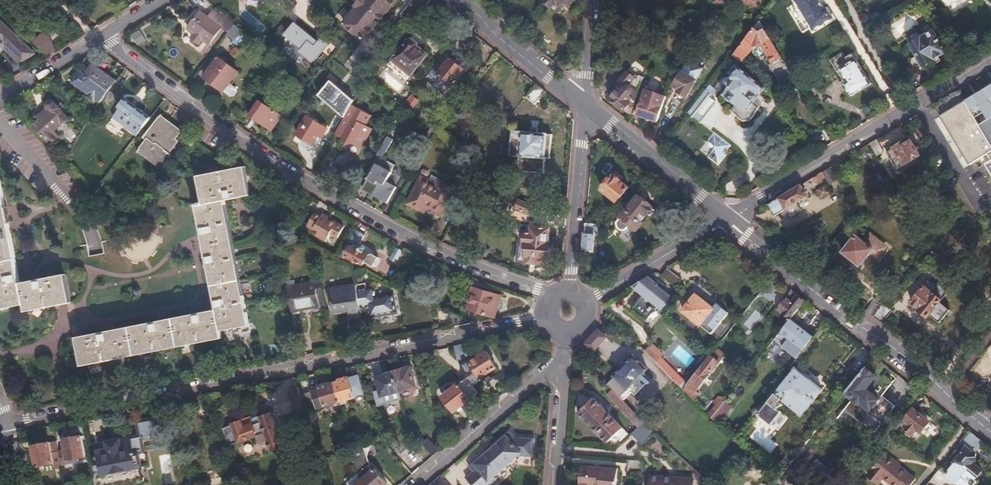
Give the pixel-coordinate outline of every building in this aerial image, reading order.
[(350,4),(352,5),(339,20),(363,40),(396,0),(353,0),(350,4)] [(408,8),(417,16),(430,0),(415,0),(408,8)] [(560,12),(565,5),(570,8),(574,3),(570,0),(545,0),(560,12)] [(813,31),(833,19),(827,8),(824,9),(819,0),(793,0),(813,31)] [(616,18),(617,8),(602,6),(601,16),(616,18)] [(232,24),(220,13),(216,19),(209,14),(200,8),(194,17),(191,15),(186,22),(189,23),(185,28),(193,33),(200,38),(206,43),(217,27),(225,33),(232,24)] [(216,19),(220,13),(213,8),(209,14),(216,19)] [(914,16),(894,23),(898,34),(918,26),(914,16)] [(783,60),(760,21),(738,48),(734,54),(742,60),(753,47),(764,48),(775,66),(783,60)] [(911,57),(910,61),(913,68),(919,69),(947,52),(933,29),(929,21),(921,26),(926,33),(911,42),(917,54),(911,57)] [(4,45),(20,60),(31,53),(0,22),(0,49),(4,45)] [(225,33),(224,35),(229,39),(238,28),(232,24),(225,33)] [(131,35),(137,46),(147,40),(141,29),(131,35)] [(196,44),(200,38),(193,33),(189,38),(196,44)] [(410,39),(395,58),(390,64),(408,79),(413,73),(428,54),(410,39)] [(43,44),(38,50),(46,57),(53,53),(43,44)] [(355,51),(345,63),(357,73),(367,60),(355,51)] [(848,51),(836,59),(854,90),(872,80),(856,54),(851,57),(848,51)] [(458,62),(446,52),(435,66),(432,70),(428,75),(423,81),(434,90),(445,98),(454,88),(460,80),(468,70),(458,62)] [(274,59),(271,64),(281,71),(284,68),(274,59)] [(704,70),(691,61),(683,73),(697,82),(704,70)] [(93,97),(98,102),(114,80),(91,62),(83,72),(78,69),(70,79),(86,92),(84,94),(91,100),(93,97)] [(221,62),(207,80),(222,92),(237,73),(221,62)] [(739,82),(727,96),(738,104),(732,111),(743,121),(751,119),(760,106),(755,102),(765,89),(737,66),(730,75),(739,82)] [(801,66),(790,72),(791,73),(798,85),(799,86),(809,80),(801,66)] [(398,92),(403,86),(386,71),(381,77),(398,92)] [(630,115),(643,77),(639,76),(638,80),(629,72),(615,88),(612,86),(607,92),(610,95),(608,97),(630,115)] [(683,73),(674,86),(677,88),(676,90),(687,97),(697,82),(683,73)] [(786,92),(798,85),(791,73),(779,80),(786,92)] [(324,80),(320,86),(324,90),(329,84),(324,80)] [(320,98),(344,118),(350,106),(351,105),(354,101),(333,84),(320,98)] [(717,90),(710,84),(688,112),(700,122),(716,102),(711,98),(717,90)] [(232,98),(239,90),(234,85),(227,93),(232,98)] [(545,91),(537,85),(528,97),(535,104),(545,91)] [(989,153),(990,152),(990,85),(942,115),(971,164),(989,153)] [(320,86),(314,93),(319,97),(324,90),(320,86)] [(677,88),(674,86),(670,92),(676,96),(674,99),(683,104),(687,97),(676,90),(677,88)] [(405,87),(393,101),(402,107),(413,94),(405,87)] [(405,104),(413,110),(420,101),(412,95),(405,104)] [(636,114),(658,121),(660,115),(657,114),(661,102),(642,95),(636,114)] [(136,125),(142,129),(151,118),(123,96),(116,106),(138,123),(136,125)] [(28,123),(46,142),(55,134),(52,131),(66,118),(51,102),(48,101),(46,101),(44,102),(42,103),(42,105),(42,107),(44,109),(37,115),(28,123)] [(260,102),(250,117),(270,131),(280,116),(260,102)] [(351,105),(350,106),(344,118),(336,133),(344,138),(347,144),(353,143),(362,148),(372,130),(366,126),(371,116),(351,105)] [(151,139),(140,152),(163,169),(174,154),(172,152),(181,140),(178,138),(184,130),(164,116),(153,131),(151,129),(146,136),(151,139)] [(306,119),(296,135),(313,144),(315,140),(318,142),(325,131),(306,119)] [(537,130),(529,129),(513,127),(511,153),(518,153),(516,168),(543,171),(544,156),(549,156),(551,131),(537,130)] [(730,146),(714,133),(707,141),(707,143),(707,145),(707,146),(708,148),(709,149),(711,150),(712,150),(714,150),(708,158),(718,166),(727,156),(724,154),(730,146)] [(387,134),(366,171),(373,175),(366,186),(390,199),(399,183),(390,177),(393,171),(380,163),(384,156),(394,138),(387,134)] [(905,140),(889,149),(900,168),(923,154),(913,137),(906,142),(905,140)] [(870,144),(877,156),(886,150),(879,138),(870,144)] [(380,163),(393,171),(397,164),(384,156),(380,163)] [(837,179),(830,167),(824,171),(830,183),(837,179)] [(216,309),(76,337),(81,366),(222,338),(221,332),(249,326),(231,235),(224,200),(251,195),(245,168),(199,177),(204,204),(196,205),(203,240),(216,309)] [(615,173),(602,188),(617,200),(629,187),(621,180),(622,180),(621,179),(623,176),(617,172),(615,173)] [(822,179),(819,174),(812,178),(815,183),(822,179)] [(421,179),(406,206),(417,212),(420,206),(443,218),(457,192),(440,182),(437,188),(421,179)] [(22,304),(23,312),(69,303),(63,274),(18,282),(0,185),(0,308),(22,304)] [(801,185),(769,204),(775,215),(781,212),(785,219),(801,210),(797,203),(807,197),(801,185)] [(640,193),(638,195),(646,201),(647,199),(640,193)] [(632,201),(622,214),(629,220),(627,222),(627,225),(634,230),(637,230),(641,224),(640,221),(647,213),(648,213),(650,215),(654,209),(652,207),(653,207),(646,201),(638,195),(637,196),(635,194),(631,199),(633,200),(632,201)] [(538,206),(516,197),(512,207),(533,216),(538,206)] [(393,209),(388,217),(395,220),(399,212),(393,209)] [(307,226),(315,231),(316,228),(320,230),(318,233),(317,235),(327,241),(332,233),(338,236),(344,225),(324,214),(323,216),(315,212),(307,226)] [(629,220),(622,214),(619,218),(627,225),(627,222),(629,220)] [(598,235),(599,227),(599,226),(584,224),(584,234),(594,235),(598,235)] [(520,230),(519,242),(522,242),(520,261),(546,263),(547,250),(549,249),(549,246),(547,246),(548,230),(529,228),(528,231),(520,230)] [(854,235),(840,252),(858,267),(867,256),(875,263),(888,247),(869,232),(862,241),(854,235)] [(584,234),(582,250),(592,251),(594,235),(584,234)] [(335,246),(338,237),(332,235),(329,243),(335,246)] [(105,253),(113,252),(111,241),(102,243),(105,253)] [(522,242),(519,242),(514,242),(512,260),(520,261),(522,242)] [(355,246),(349,243),(343,254),(367,266),(372,255),(366,252),(367,250),(367,248),(366,247),(362,244),(361,246),(356,244),(355,246)] [(396,247),(390,258),(396,262),(402,250),(396,247)] [(670,269),(684,277),(688,269),(675,262),(670,269)] [(679,277),(666,268),(661,274),(675,283),(679,277)] [(782,281),(775,275),(765,287),(773,292),(782,281)] [(633,287),(642,293),(630,309),(643,319),(651,308),(653,309),(655,306),(659,308),(661,306),(668,296),(654,285),(655,284),(647,278),(647,281),(642,281),(633,287)] [(365,282),(356,283),(362,312),(369,311),(370,316),(396,311),(392,293),(376,297),(374,286),(366,288),(365,282)] [(287,288),(292,314),(327,308),(323,283),(287,288)] [(362,312),(356,283),(329,289),(334,312),(348,309),(350,318),(363,316),(362,312)] [(471,283),(467,298),(470,298),(467,308),(497,315),(504,291),(471,283)] [(794,291),(790,288),(777,306),(790,317),(791,315),(799,306),(798,305),(803,298),(797,293),(791,300),(788,298),(794,291)] [(682,310),(677,317),(694,331),(700,324),(711,333),(727,313),(716,303),(711,309),(712,306),(712,304),(691,289),(689,289),(679,302),(678,304),(678,306),(679,308),(682,310)] [(927,292),(914,308),(923,316),(922,317),(931,325),(945,307),(927,292)] [(878,304),(867,316),(874,321),(885,309),(878,304)] [(885,309),(874,321),(885,330),(895,317),(885,309)] [(451,322),(449,312),(436,314),(438,325),(451,322)] [(451,322),(452,326),(472,322),(449,312),(451,322)] [(791,315),(790,317),(798,324),(800,321),(791,315)] [(795,357),(812,335),(804,328),(806,326),(808,324),(802,320),(800,321),(798,324),(790,317),(778,332),(786,339),(781,346),(795,357)] [(812,335),(814,333),(806,326),(804,328),(812,335)] [(608,337),(598,328),(584,343),(593,352),(608,337)] [(646,349),(657,361),(665,353),(653,342),(646,349)] [(687,367),(694,359),(678,346),(671,354),(687,367)] [(476,381),(476,378),(495,367),(485,350),(468,360),(467,361),(466,358),(468,358),(465,349),(462,349),(452,351),(457,372),(462,379),(469,386),(476,381)] [(703,362),(675,396),(683,405),(690,395),(696,388),(718,361),(710,353),(703,362)] [(667,356),(662,360),(675,376),(681,371),(667,356)] [(605,384),(619,397),(642,372),(629,360),(605,384)] [(654,361),(649,365),(665,384),(670,380),(654,361)] [(410,366),(394,370),(401,398),(416,394),(410,366)] [(876,375),(865,366),(846,390),(853,396),(853,399),(855,401),(858,400),(860,401),(870,409),(879,397),(868,389),(867,387),(876,375)] [(794,367),(757,413),(769,423),(779,410),(777,407),(783,400),(801,413),(821,389),(794,367)] [(401,398),(394,370),(377,374),(383,401),(401,398)] [(878,373),(876,375),(867,387),(868,389),(879,397),(870,409),(860,401),(858,400),(855,401),(853,399),(853,396),(846,390),(843,394),(851,400),(844,409),(874,433),(895,406),(882,395),(891,383),(878,373)] [(339,381),(335,382),(339,401),(352,399),(351,393),(349,380),(348,378),(339,380),(339,381)] [(349,380),(351,393),(358,392),(356,379),(349,380)] [(451,414),(475,393),(469,386),(462,379),(438,399),(451,414)] [(339,401),(335,382),(330,383),(330,382),(319,384),(319,386),(311,388),(314,404),(323,403),(323,404),(339,401)] [(302,398),(298,384),(289,386),(293,400),(302,398)] [(696,388),(690,395),(711,417),(717,409),(720,407),(712,401),(696,388)] [(712,401),(720,407),(725,400),(718,394),(712,401)] [(592,398),(578,413),(607,441),(621,427),(592,398)] [(909,423),(904,430),(912,437),(917,430),(922,434),(931,422),(913,408),(904,418),(909,423)] [(711,417),(703,428),(710,432),(724,415),(717,409),(711,417)] [(108,440),(94,442),(96,455),(98,463),(99,467),(100,473),(111,470),(112,473),(126,470),(125,467),(141,464),(138,450),(144,449),(141,437),(167,432),(163,414),(138,420),(141,434),(117,438),(117,435),(107,437),(108,440)] [(221,426),(226,446),(254,439),(255,446),(259,448),(263,447),(265,454),(270,453),(272,455),(277,454),(279,451),(280,451),(271,416),(260,419),(261,424),(252,426),(250,422),(250,419),(232,423),(232,424),(221,426)] [(644,421),(633,433),(644,445),(657,434),(644,421)] [(511,429),(499,439),(500,440),(480,457),(480,456),(468,466),(473,471),(466,477),(473,484),(490,484),(498,478),(496,475),(519,455),(533,456),(534,437),(516,435),(511,429)] [(969,430),(949,456),(955,460),(942,477),(954,484),(955,484),(956,484),(958,484),(966,484),(968,482),(971,483),(982,469),(974,462),(975,450),(983,441),(969,430)] [(65,450),(66,458),(84,455),(80,435),(63,438),(65,450)] [(427,436),(420,441),(431,454),(438,449),(427,436)] [(341,441),(343,450),(350,449),(349,442),(348,439),(341,441)] [(57,451),(55,440),(31,444),(35,465),(52,462),(53,466),(56,468),(61,467),(59,460),(57,451)] [(349,442),(350,449),(358,447),(356,440),(349,442)] [(358,447),(350,449),(355,469),(362,478),(368,472),(364,467),(367,464),(364,446),(358,447)] [(57,451),(59,460),(66,458),(65,450),(57,451)] [(867,474),(878,482),(881,478),(890,484),(909,484),(915,477),(884,452),(867,474)] [(404,464),(411,472),(417,466),(410,459),(404,464)] [(629,473),(642,475),(644,462),(630,460),(629,473)] [(579,484),(594,484),(599,484),(617,484),(619,469),(581,466),(579,484)] [(781,472),(771,467),(770,483),(782,484),(783,473),(781,472)] [(362,478),(368,484),(382,484),(385,482),(373,468),(372,469),(368,472),(362,478)] [(440,474),(428,484),(449,484),(440,474)] [(326,477),(329,484),(336,484),(333,475),(326,477)] [(651,484),(694,484),(695,480),(652,476),(651,484)]
